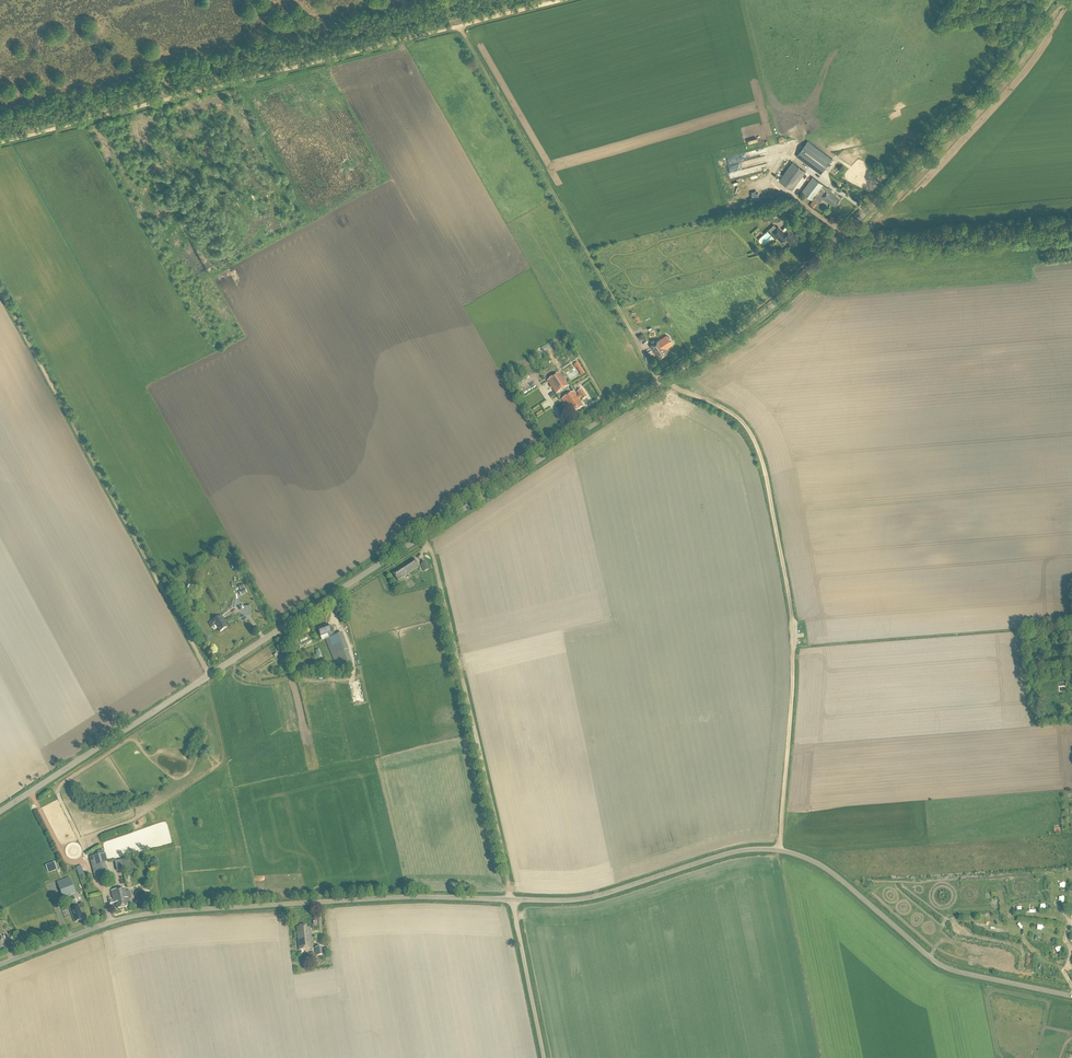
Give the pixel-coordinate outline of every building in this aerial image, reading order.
[(807,141),(796,155),(820,174),(831,159),(807,141)] [(768,156),(728,164),(729,171),(769,163),(768,156)] [(778,180),(791,189),(805,171),(792,161),(778,180)] [(750,172),(750,173),(764,170),(763,164),(739,170),(740,173),(745,171),(745,173),(750,172)] [(817,204),(822,198),(827,202),(827,201),(830,203),(834,206),(839,199),(835,196),(833,194),(833,195),(830,193),(831,192),(827,189),(827,188),(812,176),(801,191),(817,204)] [(774,211),(763,214),(765,221),(776,218),(774,211)] [(791,244),(794,246),(799,241),(796,238),(794,236),(793,236),(792,234),(792,233),(789,230),(784,235),(778,228),(771,234),(781,244),(785,239),(790,244),(791,244)] [(663,331),(671,326),(665,317),(646,330),(651,336),(651,335),(661,328),(663,331)] [(673,344),(666,335),(650,346),(654,352),(655,352),(657,355),(658,355),(660,358),(666,353),(664,351),(666,350),(665,349),(673,344)] [(547,382),(556,395),(569,387),(560,374),(547,382)] [(578,400),(581,399),(583,401),(587,398),(581,390),(577,393),(579,396),(577,397),(574,393),(562,401),(572,415),(583,407),(578,400)] [(398,571),(393,574),(398,581),(419,567),(413,559),(397,570),(398,571)] [(421,564),(425,572),(430,570),(426,562),(421,564)] [(215,626),(220,633),(227,628),(223,622),(224,621),(221,616),(209,624),(212,629),(215,626)] [(320,637),(327,634),(328,638),(326,639),(335,664),(337,669),(351,664),(349,658),(347,653),(348,653),(347,650),(348,650),(341,633),(335,635),(333,630),(330,632),(327,624),(317,628),(320,637)] [(96,880),(102,878),(104,885),(108,884),(106,877),(109,876),(105,864),(103,855),(90,859),(96,880)] [(71,881),(58,886),(63,898),(75,893),(71,881)] [(108,901),(108,905),(115,903),(116,907),(117,906),(117,910),(126,908),(126,906),(130,906),(128,899),(127,899),(125,889),(111,891),(113,901),(111,901),(111,900),(108,901)] [(73,897),(63,901),(66,907),(76,903),(73,897)] [(81,919),(83,919),(81,913),(80,913),(79,911),(80,910),(78,906),(69,910),(75,923),(82,920),(81,919)] [(310,927),(305,928),(305,926),(296,927),(298,950),(312,949),(310,927)] [(314,945),(315,954),(323,953),(322,944),(314,945)]
